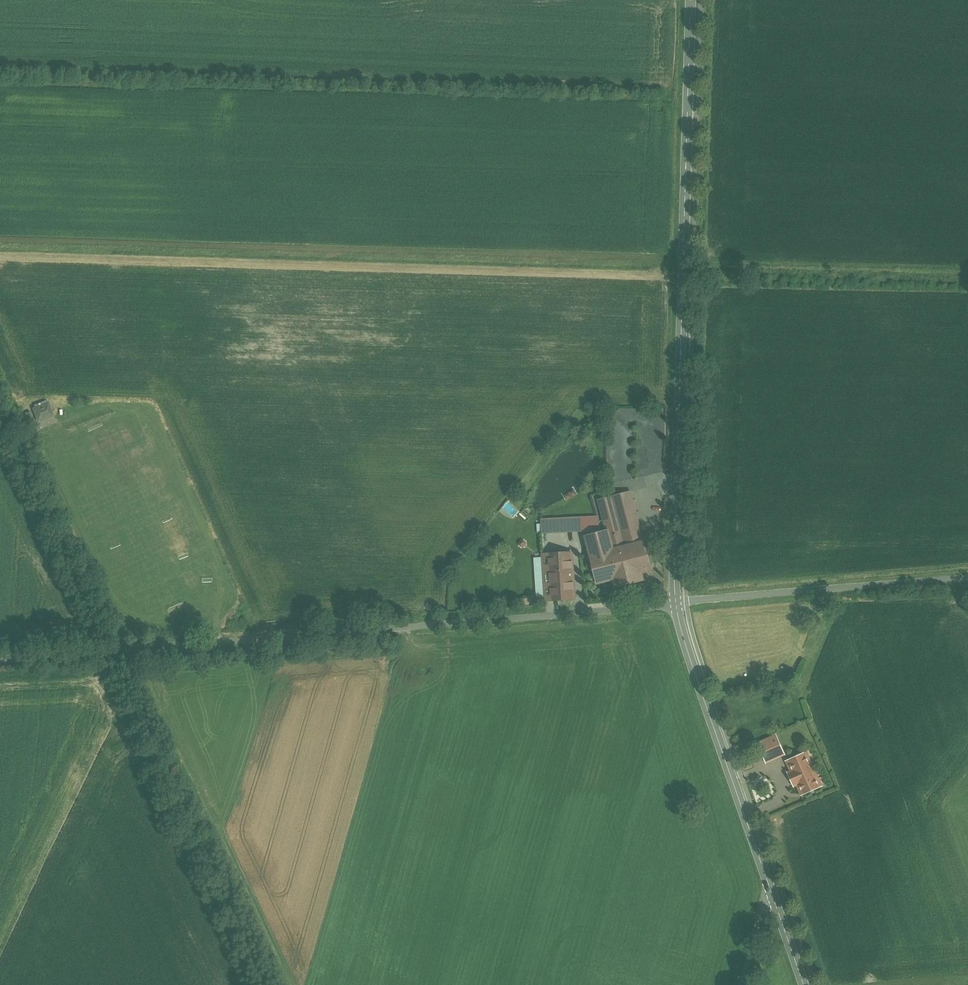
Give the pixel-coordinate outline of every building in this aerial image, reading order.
[(34,410),(40,423),(54,417),(48,404),(34,410)] [(648,558),(630,492),(599,500),(608,535),(588,540),(599,582),(614,578),(616,585),(642,578),(640,571),(650,568),(648,558)] [(598,517),(542,519),(542,532),(598,530),(598,517)] [(574,553),(544,555),(545,600),(575,599),(574,553)] [(766,762),(785,754),(778,735),(759,743),(766,762)] [(822,785),(809,752),(787,761),(791,771),(788,772),(794,787),(798,785),(801,793),(822,785)]
